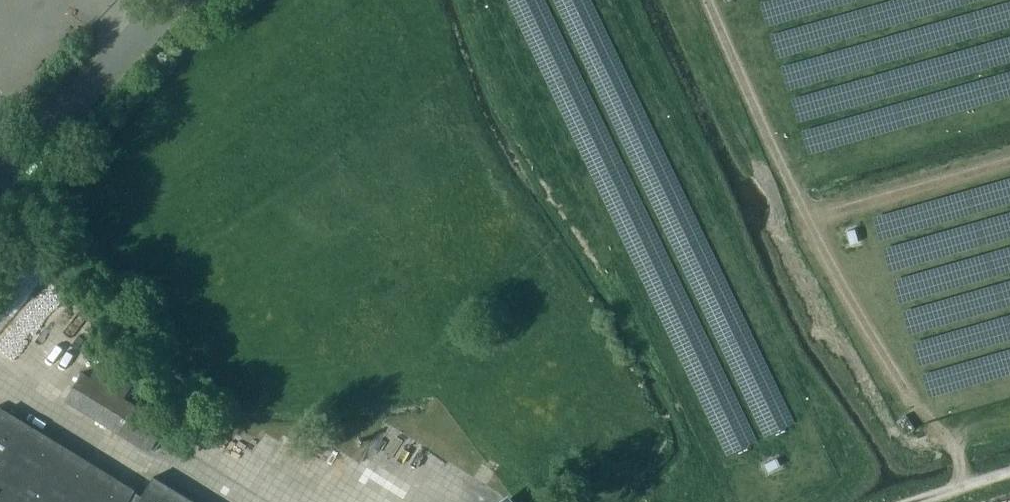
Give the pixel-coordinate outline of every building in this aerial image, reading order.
[(855,228),(847,230),(850,242),(858,240),(855,228)] [(123,396),(131,383),(98,363),(90,376),(84,373),(67,400),(149,450),(165,422),(123,396)] [(153,477),(141,496),(133,492),(135,490),(4,410),(0,416),(0,501),(194,501),(153,477)] [(904,415),(896,421),(906,434),(914,428),(904,415)] [(779,465),(775,457),(764,462),(768,470),(779,465)]
